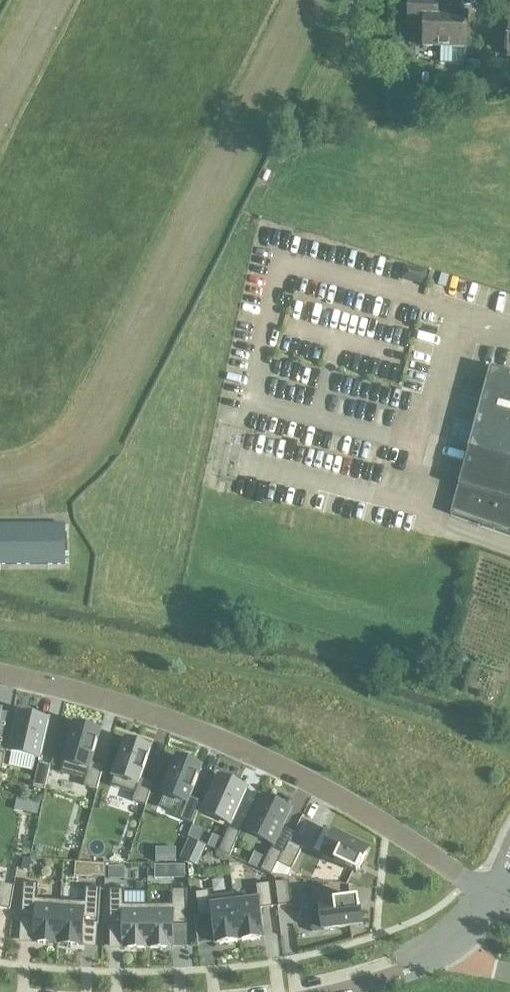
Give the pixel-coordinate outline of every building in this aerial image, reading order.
[(439,14),(440,0),(410,0),(410,25),(426,25),(425,48),(467,50),(468,15),(439,14)] [(492,369),(451,516),(509,537),(509,374),(492,369)] [(65,526),(0,526),(0,566),(65,566),(65,526)] [(41,759),(50,720),(19,713),(10,752),(41,759)] [(93,764),(101,734),(75,726),(62,773),(87,780),(85,787),(98,791),(105,768),(93,764)] [(146,807),(154,784),(142,780),(152,750),(126,742),(111,787),(135,795),(133,803),(146,807)] [(187,805),(181,821),(194,826),(203,803),(191,799),(203,769),(177,759),(163,795),(187,805)] [(51,766),(40,763),(34,788),(46,791),(51,766)] [(232,825),(248,789),(219,776),(203,813),(232,825)] [(292,810),(263,796),(246,832),(274,846),(292,810)] [(230,829),(219,852),(231,857),(241,834),(230,829)] [(323,857),(358,874),(369,850),(335,833),(323,857)] [(290,843),(280,865),(292,871),(303,849),(290,843)] [(262,871),(272,877),(283,855),(272,849),(262,871)] [(92,878),(105,879),(106,865),(90,864),(89,878),(92,878)] [(184,864),(172,864),(172,878),(184,878),(184,864)] [(125,867),(111,867),(111,879),(125,879),(125,867)] [(277,907),(291,906),(289,881),(275,883),(277,907)] [(34,943),(59,945),(62,901),(38,900),(39,885),(24,883),(21,920),(35,921),(34,943)] [(263,940),(259,909),(272,908),(269,883),(255,885),(257,902),(234,905),(238,943),(263,940)] [(15,887),(1,885),(0,890),(0,909),(11,911),(15,887)] [(85,903),(62,901),(59,945),(84,946),(85,924),(99,925),(102,889),(86,888),(85,903)] [(124,949),(149,949),(149,905),(125,905),(125,890),(110,890),(110,927),(124,927),(124,949)] [(172,905),(149,905),(149,949),(174,949),(174,926),(188,926),(188,890),(172,890),(172,905)] [(210,915),(213,946),(238,943),(234,905),(211,907),(209,890),(195,891),(197,916),(210,915)] [(359,900),(321,904),(324,931),(363,927),(359,900)]
